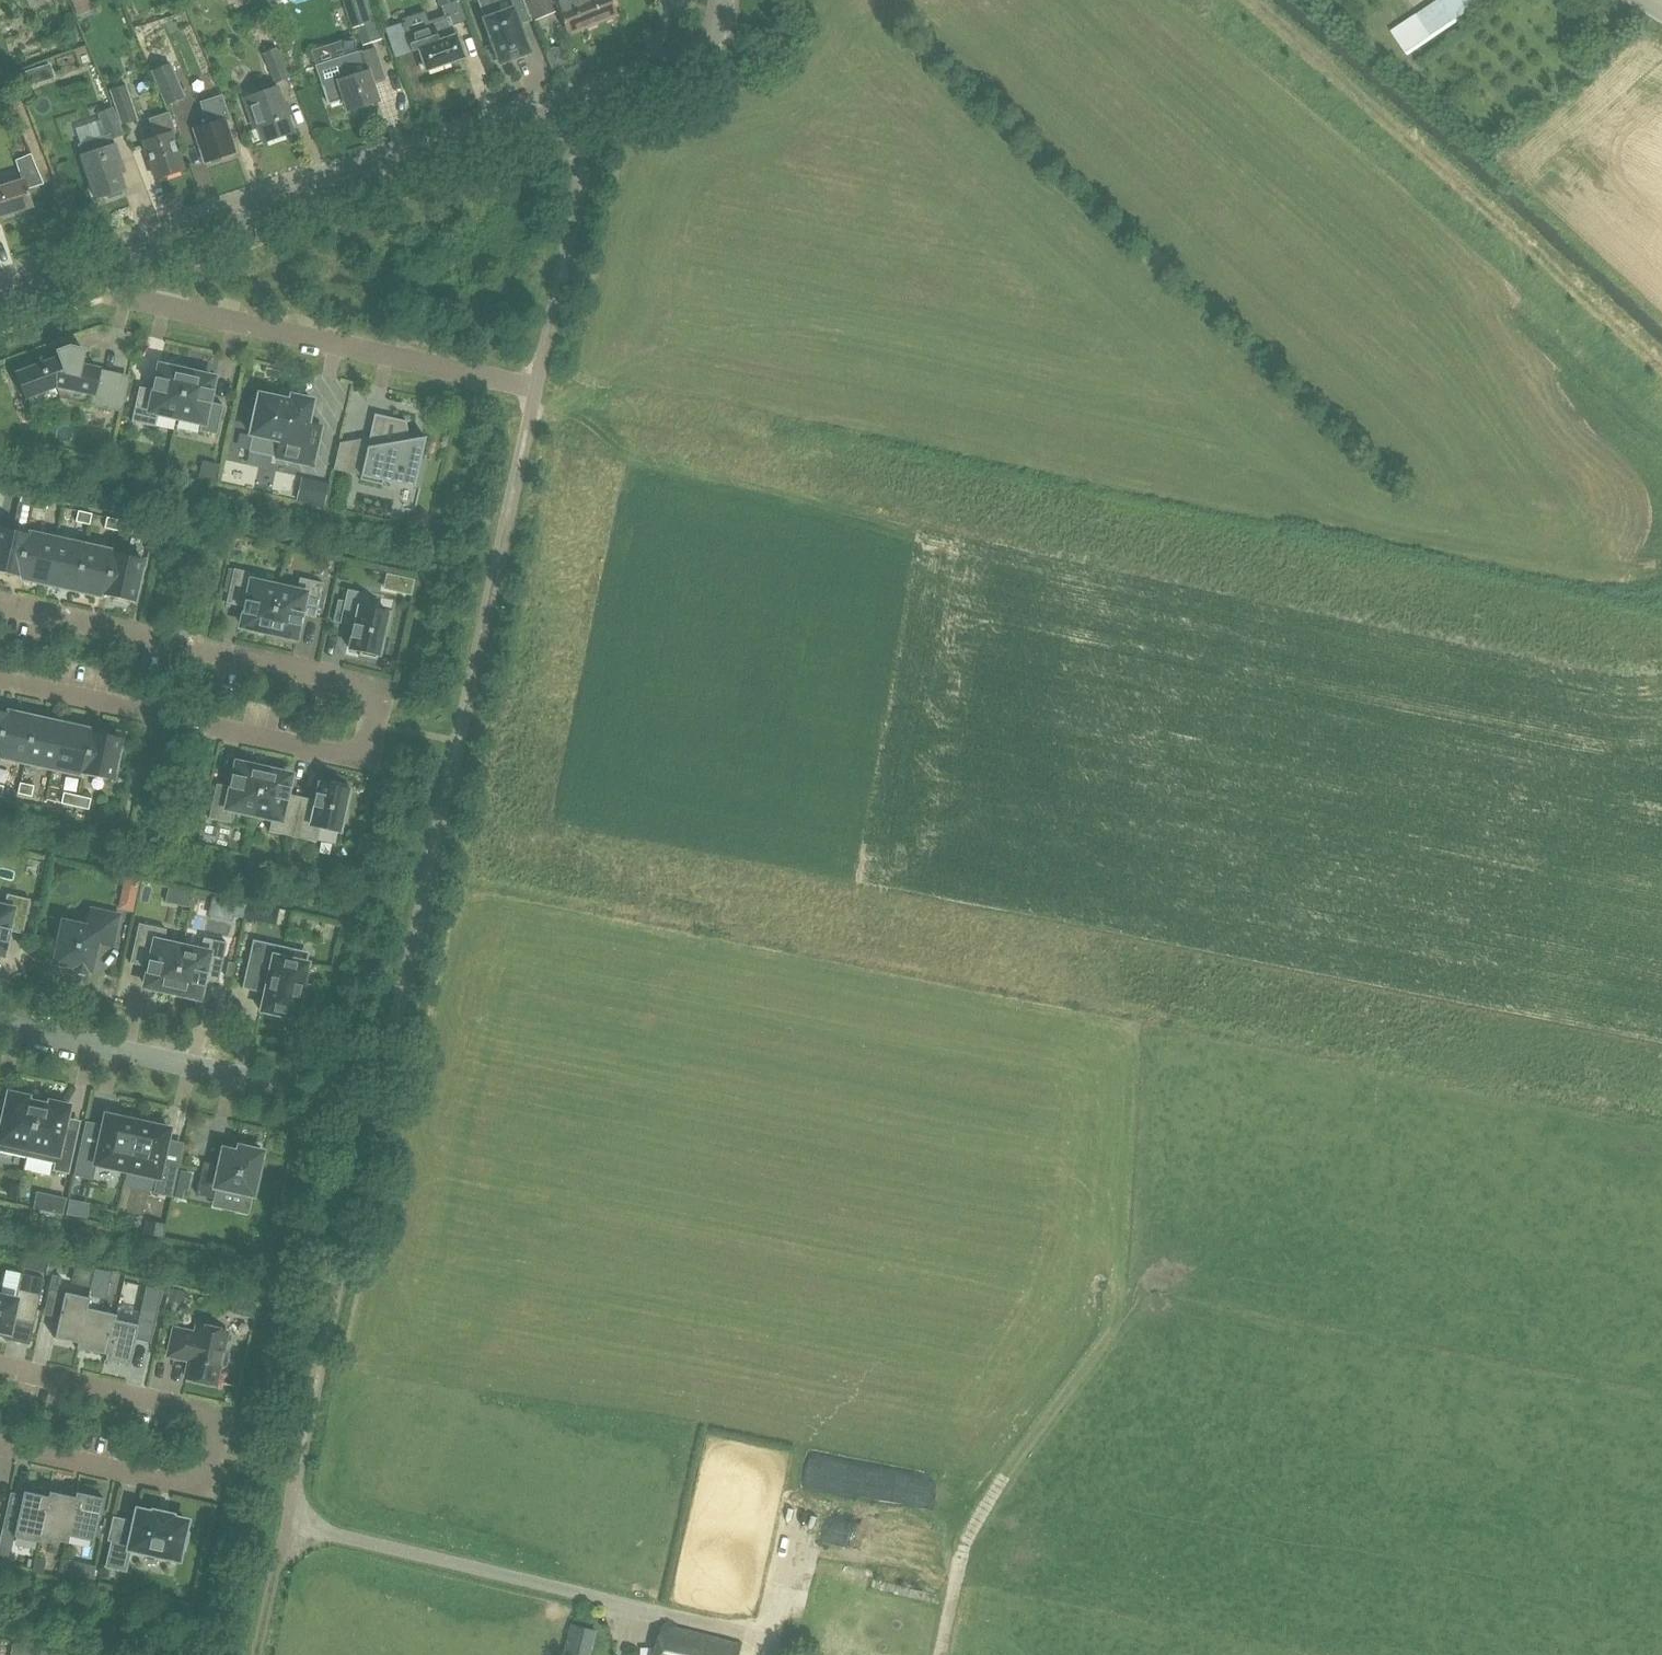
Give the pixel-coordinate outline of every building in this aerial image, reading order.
[(88,0),(70,0),(76,15),(91,9),(88,0)] [(350,27),(365,22),(373,19),(367,0),(341,0),(350,27)] [(479,5),(485,21),(499,60),(526,50),(516,22),(528,17),(521,0),(478,0),(479,5)] [(528,17),(530,22),(556,11),(551,0),(521,0),(528,17)] [(566,34),(615,16),(609,0),(571,0),(556,6),(566,34)] [(1408,51),(1410,53),(1460,21),(1458,17),(1484,0),(1435,0),(1396,24),(1398,27),(1395,29),(1395,30),(1392,32),(1405,52),(1408,51)] [(448,16),(405,30),(412,49),(417,47),(425,69),(462,56),(448,16)] [(373,19),(365,22),(373,45),(385,40),(377,18),(373,19)] [(343,98),(347,110),(377,100),(371,81),(384,77),(374,45),(360,50),(359,49),(357,49),(358,50),(315,64),(328,103),(343,98)] [(263,53),(275,83),(288,77),(275,47),(263,53)] [(184,98),(170,62),(151,70),(165,105),(184,98)] [(563,65),(555,67),(558,76),(562,79),(582,73),(579,63),(564,68),(563,65)] [(115,107),(120,124),(137,119),(125,84),(109,90),(115,107)] [(243,98),(253,126),(256,125),(262,142),(293,131),(277,86),(243,98)] [(233,152),(221,119),(216,102),(202,107),(208,123),(194,128),(206,161),(233,152)] [(123,134),(115,107),(100,112),(107,135),(109,139),(112,137),(123,134)] [(182,169),(170,132),(175,131),(168,111),(148,118),(154,136),(143,140),(155,177),(182,169)] [(107,135),(78,144),(82,154),(81,154),(95,197),(107,193),(108,197),(122,193),(121,189),(124,187),(119,172),(123,170),(115,144),(114,144),(112,137),(109,139),(107,135)] [(30,205),(22,180),(0,187),(0,215),(30,205)] [(59,398),(106,408),(113,373),(97,370),(98,368),(79,364),(82,349),(68,346),(55,350),(58,356),(15,372),(25,397),(55,385),(59,398)] [(157,412),(176,416),(186,368),(169,365),(168,368),(159,366),(156,378),(154,378),(151,389),(138,386),(131,420),(154,426),(157,412)] [(186,368),(176,416),(201,421),(199,430),(216,434),(222,405),(209,402),(212,390),(210,389),(212,378),(203,376),(203,372),(186,368)] [(249,433),(279,440),(276,457),(312,464),(320,426),(306,423),(312,399),(290,395),(289,400),(258,393),(249,433)] [(374,413),(359,479),(382,484),(385,470),(398,473),(397,476),(399,483),(420,487),(426,459),(420,458),(425,436),(409,439),(406,421),(374,413)] [(323,506),(326,494),(329,483),(301,476),(295,500),(323,506)] [(21,491),(19,502),(33,505),(36,494),(21,491)] [(36,494),(33,505),(47,508),(49,497),(36,494)] [(78,510),(76,521),(89,524),(92,513),(78,510)] [(107,517),(104,527),(118,530),(120,520),(107,517)] [(120,520),(118,530),(132,533),(134,523),(120,520)] [(18,575),(27,533),(0,527),(0,574),(7,576),(8,573),(18,575)] [(44,581),(46,582),(56,539),(27,533),(18,575),(28,578),(27,580),(43,584),(44,581)] [(65,586),(75,588),(84,546),(56,539),(46,582),(49,582),(48,585),(64,588),(65,586)] [(94,592),(104,594),(113,552),(84,546),(75,588),(78,589),(77,591),(93,595),(94,592)] [(113,552),(104,594),(114,597),(113,599),(129,603),(130,600),(133,601),(143,558),(113,552)] [(251,630),(268,634),(278,586),(253,581),(255,572),(234,568),(226,602),(243,606),(242,612),(245,612),(242,625),(251,627),(251,630)] [(404,576),(401,592),(411,594),(415,578),(404,576)] [(278,586),(268,634),(285,638),(285,634),(295,636),(298,624),(300,625),(303,613),(316,616),(323,582),(300,577),(297,591),(278,586)] [(340,622),(353,624),(350,636),(353,636),(350,649),(359,651),(359,654),(377,658),(383,632),(386,633),(390,615),(387,614),(388,611),(362,605),(365,592),(347,588),(340,622)] [(25,760),(34,718),(31,717),(32,715),(16,711),(16,714),(5,712),(0,736),(0,755),(25,760)] [(25,760),(53,767),(63,724),(60,724),(61,721),(45,718),(44,720),(34,718),(25,760)] [(53,767),(82,773),(91,731),(81,728),(82,726),(66,722),(65,725),(63,724),(53,767)] [(91,731),(82,773),(112,780),(121,737),(117,736),(118,734),(102,730),(101,733),(91,731)] [(208,817),(232,822),(235,809),(253,813),(264,765),(247,761),(246,765),(236,763),(234,775),(231,774),(229,786),(216,783),(208,817)] [(292,836),(301,796),(288,793),(289,787),(287,786),(289,774),(280,772),(281,769),(264,765),(253,813),(271,817),(268,830),(292,836)] [(292,836),(302,838),(316,841),(319,827),(338,831),(339,828),(342,829),(346,811),(343,810),(349,784),(330,780),(330,783),(320,781),(318,793),(315,793),(314,799),(301,796),(292,836)] [(20,783),(18,793),(31,796),(34,786),(20,783)] [(63,792),(61,803),(75,806),(77,795),(63,792)] [(77,795),(75,806),(88,809),(90,798),(77,795)] [(2,953),(5,941),(7,941),(10,930),(23,933),(30,898),(7,893),(4,907),(0,906),(0,952),(2,953)] [(136,896),(121,893),(118,907),(133,911),(136,896)] [(233,914),(244,917),(247,903),(236,900),(233,914)] [(247,903),(244,917),(280,924),(283,910),(247,903)] [(53,962),(74,967),(74,969),(87,972),(87,969),(92,970),(98,940),(113,944),(120,914),(94,908),(90,925),(62,919),(53,962)] [(130,962),(147,965),(146,971),(148,972),(146,984),(156,987),(155,990),(171,994),(182,946),(164,942),(167,928),(139,922),(130,962)] [(172,994),(188,997),(189,994),(199,996),(201,984),(204,984),(205,978),(218,981),(227,942),(203,936),(200,950),(182,946),(172,994)] [(269,1015),(287,1020),(288,1016),(296,1018),(300,999),(306,1001),(310,984),(304,983),(309,962),(284,956),(287,946),(254,939),(243,987),(265,992),(261,1010),(270,1012),(269,1015)] [(27,1156),(38,1103),(27,1101),(28,1097),(10,1093),(6,1109),(4,1109),(3,1115),(0,1114),(0,1151),(27,1156)] [(38,1103),(27,1156),(55,1163),(54,1169),(70,1173),(79,1131),(66,1128),(67,1122),(65,1122),(69,1105),(50,1101),(50,1105),(38,1103)] [(96,1164),(126,1171),(137,1120),(133,1120),(134,1115),(119,1112),(118,1116),(106,1114),(99,1146),(82,1142),(74,1174),(92,1178),(96,1164)] [(154,1192),(171,1196),(179,1164),(163,1161),(170,1128),(158,1125),(159,1120),(143,1117),(142,1122),(137,1120),(126,1171),(157,1178),(154,1192)] [(205,1162),(197,1194),(214,1197),(216,1187),(253,1195),(263,1151),(258,1150),(259,1145),(245,1142),(244,1147),(239,1146),(238,1151),(223,1148),(220,1165),(205,1162)] [(68,1200),(65,1215),(75,1217),(79,1202),(68,1200)] [(164,1224),(146,1220),(143,1232),(162,1237),(164,1224)] [(10,1332),(13,1317),(35,1322),(45,1277),(22,1272),(16,1298),(0,1294),(0,1330),(10,1332)] [(48,1287),(58,1290),(62,1275),(51,1273),(48,1287)] [(171,1287),(169,1299),(181,1302),(184,1290),(171,1287)] [(65,1291),(55,1337),(79,1342),(78,1347),(79,1347),(90,1294),(89,1294),(88,1296),(65,1291)] [(90,1294),(79,1347),(107,1353),(105,1358),(106,1359),(116,1313),(98,1309),(101,1296),(90,1294)] [(116,1313),(106,1359),(130,1364),(139,1324),(153,1327),(156,1311),(143,1308),(139,1324),(116,1318),(117,1313),(116,1313)] [(169,1354),(190,1359),(187,1376),(216,1383),(220,1366),(223,1367),(227,1364),(230,1353),(227,1348),(224,1348),(228,1331),(198,1325),(196,1332),(175,1328),(169,1354)] [(38,1542),(50,1491),(49,1491),(47,1496),(23,1490),(14,1532),(13,1536),(38,1542)] [(50,1491),(38,1542),(39,1542),(40,1537),(65,1542),(76,1491),(75,1491),(74,1496),(50,1491)] [(76,1491),(65,1542),(66,1543),(68,1535),(93,1541),(103,1497),(76,1491)] [(112,1539),(106,1566),(124,1569),(129,1548),(177,1559),(179,1548),(184,1549),(187,1533),(183,1532),(186,1521),(170,1517),(171,1515),(153,1511),(153,1512),(139,1510),(136,1523),(136,1522),(136,1524),(132,1544),(112,1539)] [(2,1530),(0,1538),(0,1551),(5,1552),(9,1535),(13,1536),(14,1532),(2,1530)] [(37,1558),(34,1572),(42,1574),(45,1560),(37,1558)] [(93,1580),(96,1567),(83,1564),(80,1577),(93,1580)] [(742,1644),(661,1623),(654,1654),(740,1654),(742,1644)] [(26,1654),(41,1654),(42,1650),(28,1646),(26,1654)]
